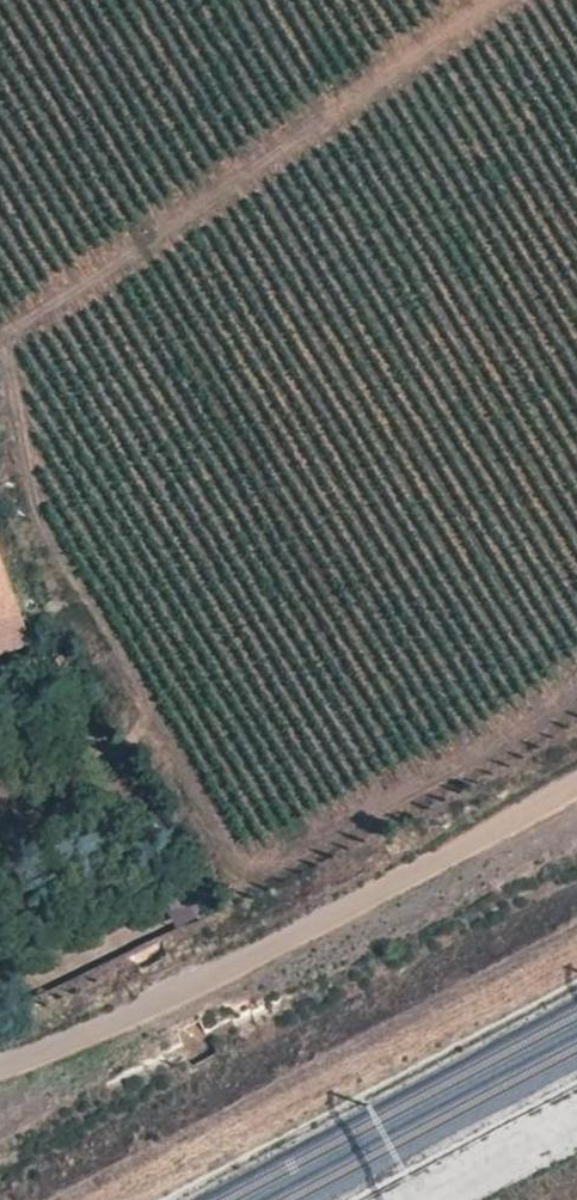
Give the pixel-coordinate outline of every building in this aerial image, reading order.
[(0,569),(0,652),(25,644),(0,569)]
